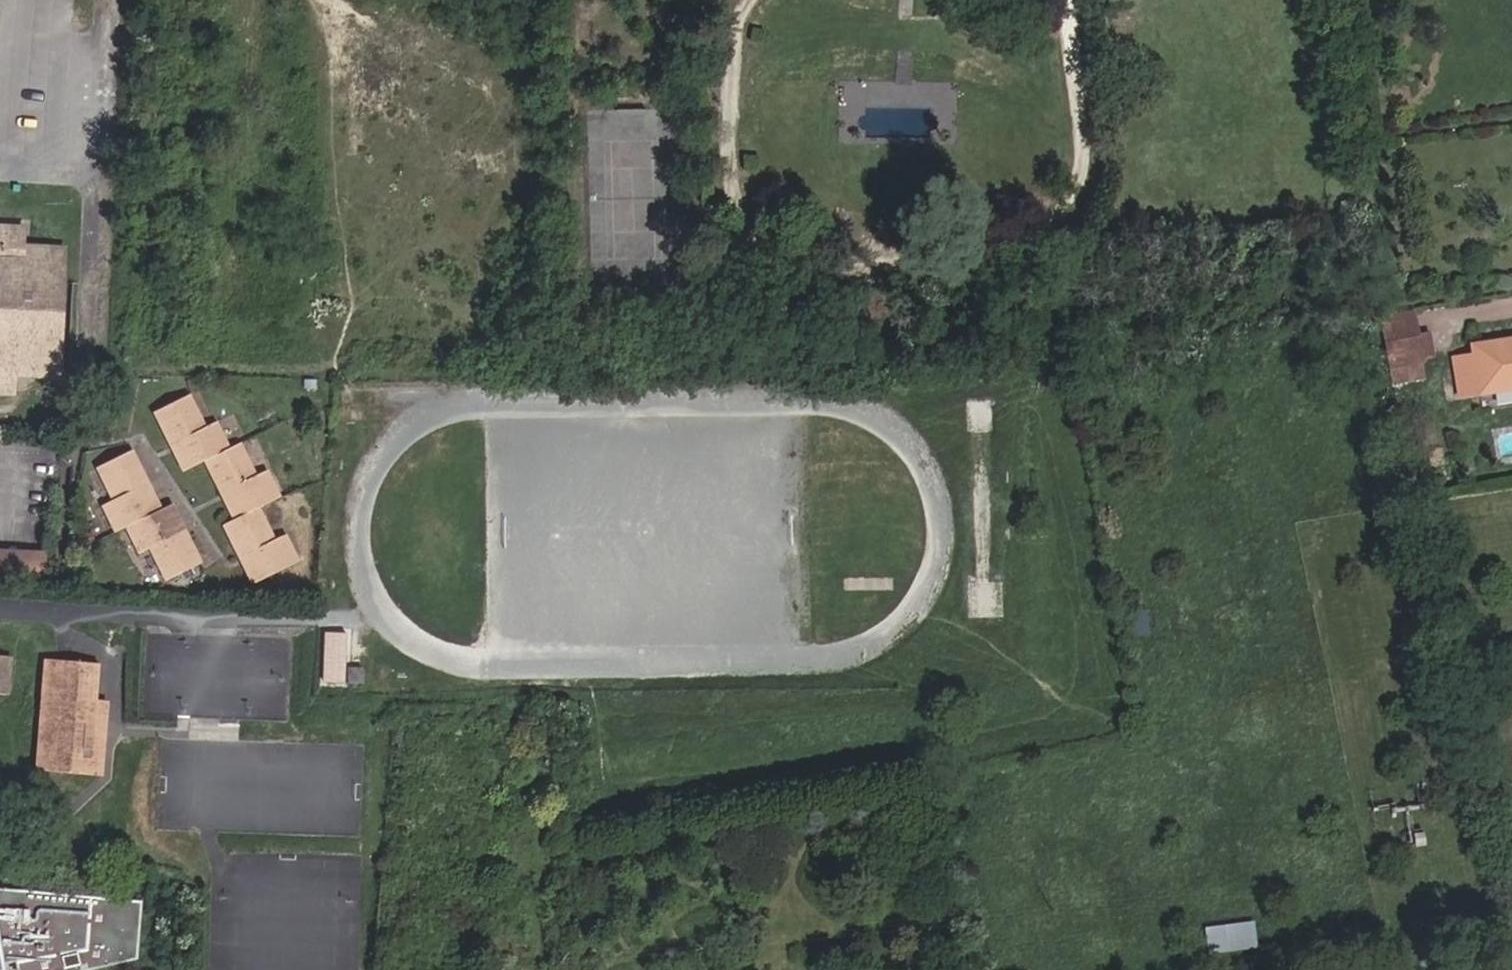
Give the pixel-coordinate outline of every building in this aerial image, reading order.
[(61,222),(15,219),(15,201),(0,200),(0,367),(11,367),(13,350),(57,350),(61,222)] [(1388,366),(1422,361),(1417,317),(1382,321),(1388,366)] [(1484,395),(1511,391),(1511,343),(1478,347),(1479,358),(1484,395)] [(1484,395),(1479,358),(1459,359),(1464,397),(1484,395)] [(237,443),(226,448),(213,421),(203,425),(189,391),(156,406),(180,465),(201,456),(221,517),(214,522),(239,585),(287,564),(276,537),(262,542),(248,510),(273,499),(262,473),(252,477),(237,443)] [(127,443),(91,457),(106,493),(95,498),(105,522),(117,517),(128,547),(143,541),(155,573),(188,560),(163,496),(150,501),(127,443)] [(1451,468),(1449,450),(1435,452),(1437,469),(1451,468)] [(0,526),(0,554),(18,555),(38,547),(39,528),(0,526)] [(316,607),(314,659),(338,660),(339,642),(339,608),(316,607)] [(126,706),(167,712),(179,633),(138,627),(126,706)] [(236,719),(274,724),(284,643),(246,638),(236,719)] [(354,643),(339,642),(338,660),(353,660),(354,643)] [(70,686),(85,687),(87,649),(35,645),(24,757),(89,763),(92,727),(69,711),(70,686)] [(336,698),(353,700),(356,679),(339,676),(336,698)] [(69,711),(92,727),(95,689),(85,687),(70,686),(69,711)] [(137,904),(0,891),(0,963),(8,962),(9,969),(74,969),(130,959),(137,904)] [(1206,924),(1210,952),(1260,946),(1257,918),(1206,924)] [(8,962),(0,963),(0,969),(9,969),(8,962)]
